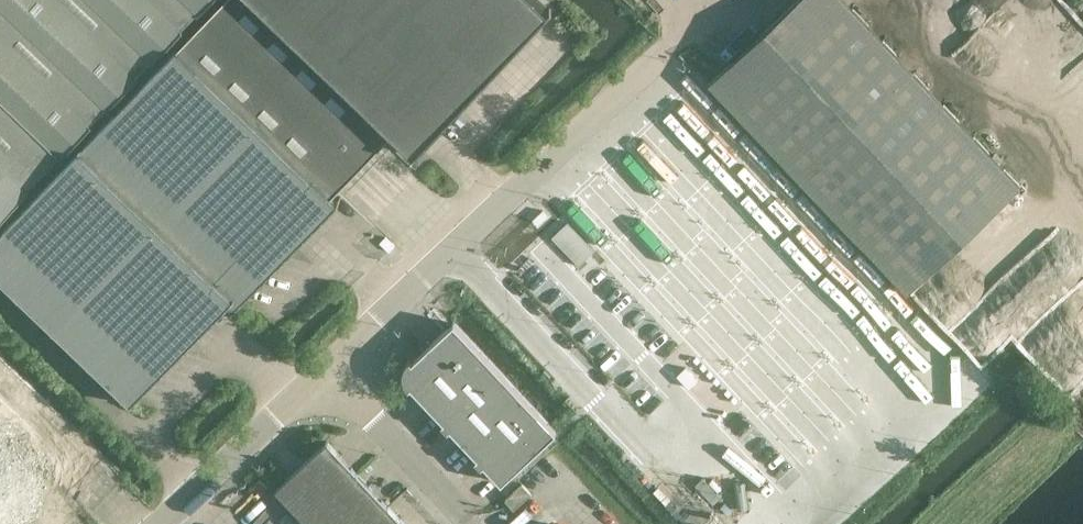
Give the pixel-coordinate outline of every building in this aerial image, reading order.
[(333,190),(393,127),(415,148),(550,8),(542,0),(227,0),(0,236),(0,274),(135,403),(233,302),(239,308),(343,200),(333,190)] [(212,0),(0,0),(0,220),(212,0)] [(715,84),(911,293),(1025,187),(849,0),(804,0),(715,84)] [(644,213),(652,222),(646,227),(657,238),(672,224),(697,250),(708,240),(676,206),(678,204),(651,176),(651,177),(631,156),(556,227),(536,246),(542,253),(563,234),(575,247),(593,231),(608,247),(644,213)] [(488,465),(505,483),(561,432),(458,322),(417,361),(414,358),(412,360),(410,363),(409,365),(408,368),(402,374),(408,380),(408,382),(410,385),(411,387),(413,389),(415,387),(447,421),(445,423),(452,431),(455,429),(481,457),(479,460),(486,467),(488,465)] [(279,489),(309,521),(361,473),(331,441),(279,489)] [(312,523),(371,523),(391,505),(361,473),(309,521),(312,523)] [(509,500),(514,506),(517,510),(535,494),(526,485),(509,500)] [(391,505),(371,523),(408,523),(391,505)]
